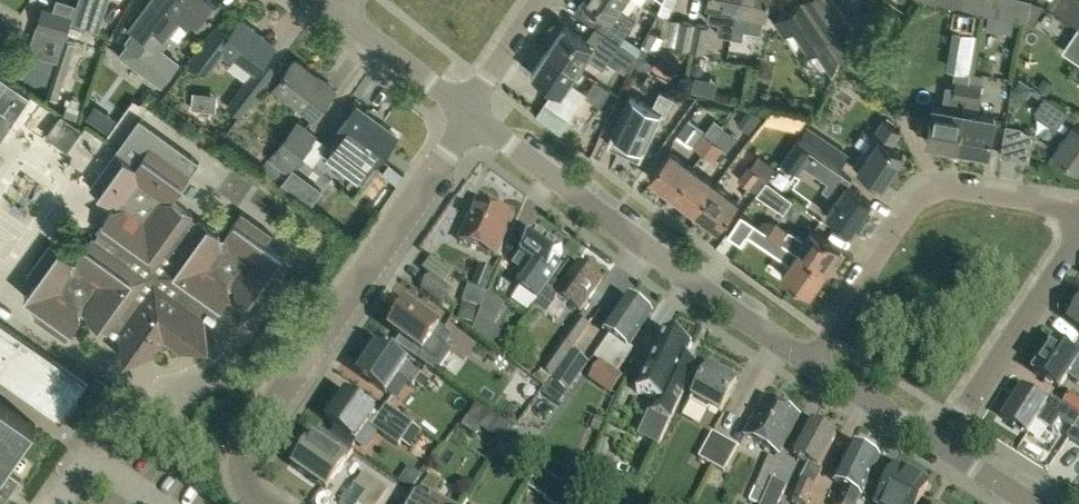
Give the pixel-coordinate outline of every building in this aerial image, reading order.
[(76,3),(68,0),(57,0),(54,9),(45,6),(39,24),(62,32),(58,42),(63,44),(76,3)] [(107,0),(78,0),(72,19),(98,27),(107,0)] [(219,0),(150,0),(130,27),(137,32),(122,53),(162,83),(179,61),(160,47),(184,15),(200,26),(219,0)] [(605,13),(596,26),(620,43),(638,17),(621,5),(624,0),(586,0),(605,13)] [(732,36),(737,7),(738,0),(709,0),(708,3),(711,3),(708,20),(719,22),(717,33),(732,36)] [(765,12),(768,0),(738,0),(737,7),(732,36),(743,38),(745,28),(761,31),(765,12)] [(803,1),(833,46),(857,30),(837,1),(838,0),(805,0),(803,1)] [(967,0),(930,0),(965,8),(967,0)] [(980,0),(967,0),(965,8),(978,11),(980,0)] [(993,0),(980,0),(978,11),(990,14),(993,0)] [(1006,0),(993,0),(990,14),(1002,16),(1006,0)] [(1019,0),(1006,0),(1002,16),(1015,19),(1019,0)] [(1015,19),(1027,22),(1032,0),(1019,0),(1015,19)] [(1057,10),(1078,24),(1078,0),(1064,0),(1057,10)] [(802,56),(816,46),(821,54),(833,46),(803,1),(777,18),(802,56)] [(279,67),(265,57),(276,43),(241,17),(230,31),(218,22),(191,57),(207,70),(221,52),(231,60),(235,55),(255,70),(227,106),(241,116),(279,67)] [(676,47),(690,50),(695,23),(681,20),(676,47)] [(690,50),(703,53),(708,25),(695,23),(690,50)] [(620,43),(596,26),(587,39),(564,24),(548,48),(579,68),(587,56),(604,67),(620,43)] [(961,25),(956,63),(970,65),(976,27),(961,25)] [(1070,50),(1078,56),(1078,27),(1072,38),(1076,40),(1070,50)] [(66,37),(48,93),(57,96),(75,40),(66,37)] [(579,68),(548,48),(532,72),(554,88),(545,101),(570,117),(587,92),(571,80),(579,68)] [(316,116),(337,89),(297,60),(277,86),(316,116)] [(944,106),(934,105),(928,140),(959,145),(966,110),(971,81),(957,79),(955,87),(947,86),(944,106)] [(971,81),(966,110),(959,145),(990,150),(996,115),(980,112),(982,101),(980,101),(983,83),(971,81)] [(608,141),(639,157),(661,112),(666,115),(674,97),(661,91),(654,105),(631,94),(608,141)] [(1058,119),(1060,120),(1067,109),(1049,96),(1042,108),(1058,119)] [(358,105),(357,105),(329,143),(318,135),(302,156),(314,164),(324,150),(363,179),(377,161),(397,134),(369,113),(367,116),(356,109),(358,105)] [(1074,122),(1078,116),(1067,109),(1060,120),(1058,119),(1053,126),(1055,130),(1064,136),(1054,151),(1078,167),(1078,125),(1074,122)] [(68,150),(83,128),(62,112),(46,134),(68,150)] [(884,182),(905,151),(892,143),(902,128),(885,117),(855,162),(884,182)] [(219,232),(173,199),(199,162),(139,119),(90,187),(110,201),(116,200),(117,207),(112,208),(77,256),(78,261),(71,262),(70,257),(50,242),(28,273),(36,279),(24,295),(41,306),(35,315),(66,337),(80,317),(79,311),(87,310),(87,315),(108,330),(112,324),(119,329),(124,358),(153,353),(159,345),(161,346),(170,345),(171,343),(179,349),(209,344),(204,315),(209,308),(215,313),(229,292),(229,287),(236,286),(236,291),(257,306),(279,275),(271,269),(283,253),(266,242),(272,233),(241,211),(227,231),(227,236),(220,238),(219,232)] [(269,161),(287,175),(302,156),(318,135),(299,121),(269,161)] [(808,153),(813,156),(815,153),(838,167),(848,152),(806,125),(794,143),(808,153)] [(1001,154),(1016,156),(1021,127),(1006,125),(1001,154)] [(704,152),(713,139),(704,132),(694,145),(704,152)] [(713,139),(704,152),(714,160),(724,148),(713,139)] [(782,161),(796,171),(808,153),(794,143),(782,161)] [(650,176),(674,193),(694,166),(671,148),(650,176)] [(872,200),(848,184),(852,177),(838,167),(815,153),(813,156),(808,164),(830,178),(823,188),(837,198),(827,213),(852,229),(872,200)] [(674,193),(696,210),(716,182),(694,166),(674,193)] [(750,187),(760,174),(749,166),(739,179),(750,187)] [(312,201),(323,187),(295,167),(284,181),(312,201)] [(767,181),(757,194),(784,213),(793,200),(767,181)] [(719,227),(740,200),(716,182),(696,210),(719,227)] [(494,255),(512,216),(477,200),(460,239),(494,255)] [(777,249),(784,239),(769,229),(769,230),(756,222),(741,212),(730,229),(744,238),(749,230),(777,249)] [(842,245),(814,226),(806,238),(790,227),(788,229),(776,220),(769,229),(784,239),(798,250),(826,269),(832,260),(835,262),(839,261),(843,255),(842,251),(839,249),(842,245)] [(555,262),(562,251),(534,231),(520,251),(521,252),(514,263),(520,267),(514,277),(541,296),(561,266),(555,262)] [(810,292),(826,269),(798,250),(782,273),(810,292)] [(453,291),(445,285),(454,274),(432,258),(423,270),(431,275),(421,289),(443,305),(453,291)] [(569,302),(579,309),(602,279),(578,261),(555,293),(549,288),(536,307),(547,315),(557,301),(565,307),(569,302)] [(474,286),(485,291),(494,271),(482,266),(474,286)] [(629,346),(652,313),(627,296),(604,330),(610,334),(594,357),(617,373),(633,348),(629,346)] [(389,328),(401,337),(396,344),(417,359),(422,352),(436,362),(447,346),(440,341),(448,331),(408,302),(389,328)] [(1069,318),(1078,325),(1078,303),(1069,318)] [(492,324),(477,313),(470,330),(483,339),(498,351),(509,335),(492,324)] [(553,377),(572,351),(590,327),(578,318),(542,369),(553,377)] [(88,381),(0,319),(0,382),(7,387),(9,384),(61,420),(88,381)] [(636,390),(656,400),(651,412),(669,420),(696,361),(686,357),(691,345),(663,332),(636,390)] [(1054,341),(1034,371),(1059,388),(1068,375),(1078,382),(1078,358),(1054,341)] [(413,385),(421,374),(406,363),(407,362),(380,343),(359,373),(386,392),(398,375),(413,385)] [(572,351),(553,377),(571,390),(590,364),(572,351)] [(710,405),(721,411),(738,381),(710,366),(691,399),(708,409),(710,405)] [(1064,404),(1054,397),(1052,396),(1051,397),(1047,404),(1037,397),(1022,387),(1016,397),(1003,417),(1028,433),(1037,419),(1052,429),(1059,417),(1074,427),(1068,436),(1078,443),(1078,413),(1064,404)] [(404,436),(413,424),(385,404),(378,415),(345,392),(326,420),(355,440),(367,422),(382,432),(388,424),(404,436)] [(1078,413),(1078,396),(1072,392),(1064,404),(1078,413)] [(801,416),(767,397),(766,396),(745,433),(779,453),(801,416)] [(36,425),(0,399),(0,503),(3,503),(21,478),(6,468),(36,425)] [(471,416),(482,424),(489,413),(479,406),(471,416)] [(819,465),(836,433),(812,421),(795,453),(809,460),(800,477),(801,478),(795,497),(805,503),(822,466),(819,465)] [(535,441),(521,431),(512,444),(526,454),(535,441)] [(643,476),(663,445),(642,432),(622,463),(643,476)] [(713,465),(726,440),(713,433),(700,458),(713,465)] [(327,488),(346,459),(314,437),(294,466),(327,488)] [(726,440),(713,465),(724,471),(738,447),(726,440)] [(878,457),(851,444),(834,481),(844,485),(835,503),(856,503),(878,457)] [(503,445),(496,455),(510,464),(517,455),(503,445)] [(773,479),(781,461),(769,456),(749,499),(760,503),(762,503),(773,479)] [(920,476),(911,471),(907,473),(895,466),(875,502),(878,503),(877,503),(917,503),(928,483),(921,480),(920,476)] [(529,486),(547,497),(557,480),(539,469),(529,486)] [(364,473),(355,485),(367,494),(360,503),(379,503),(389,490),(364,473)] [(432,496),(441,481),(429,474),(419,489),(410,503),(445,503),(432,496)] [(773,479),(762,503),(780,503),(788,486),(773,479)]
